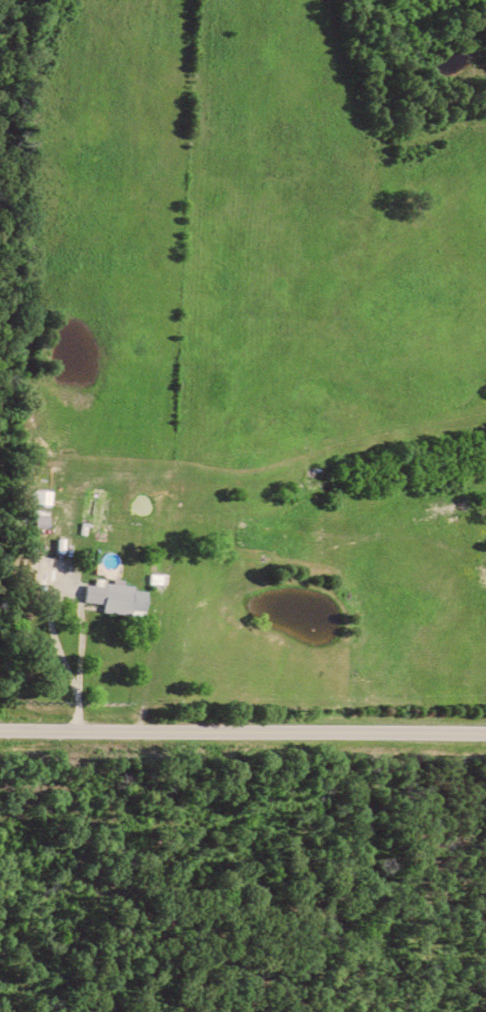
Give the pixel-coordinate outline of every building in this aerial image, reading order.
[(154,616),(155,591),(141,590),(141,586),(131,585),(131,582),(102,580),(101,585),(90,585),(89,602),(110,603),(109,613),(154,616)]
